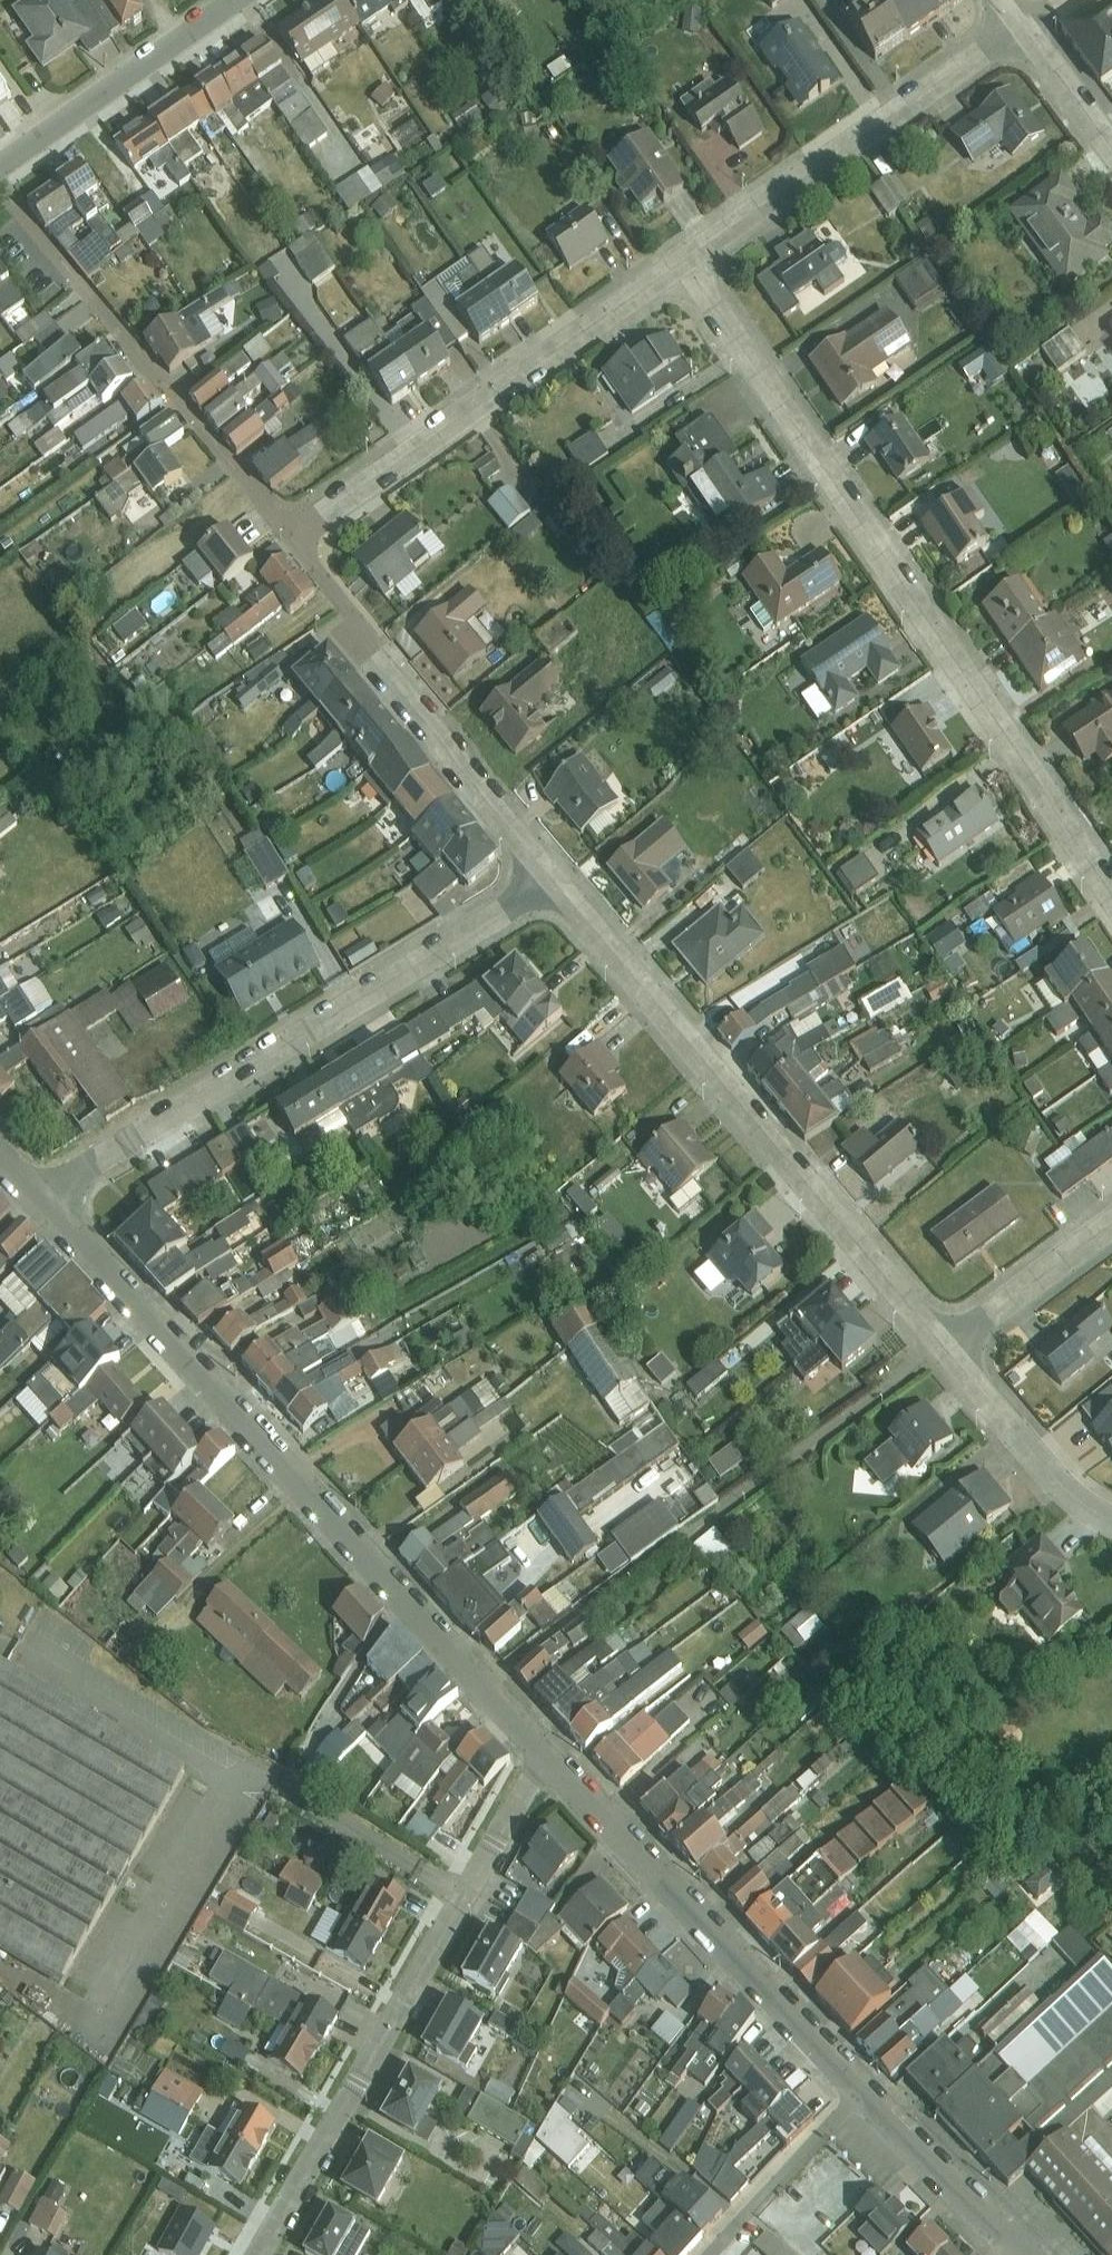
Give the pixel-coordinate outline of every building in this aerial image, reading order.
[(86,0),(82,0),(71,7),(66,0),(33,0),(12,13),(47,71),(84,49),(88,56),(111,41),(86,0)] [(115,29),(144,18),(137,0),(104,0),(115,29)] [(282,35),(313,76),(410,4),(406,0),(329,0),(282,35)] [(773,10),(788,0),(766,0),(773,10)] [(882,0),(868,0),(846,15),(878,61),(909,39),(882,0)] [(964,0),(882,0),(909,39),(964,1),(964,0)] [(1100,86),(1111,78),(1111,23),(1099,4),(1061,30),(1100,86)] [(700,12),(683,10),(680,36),(697,38),(700,12)] [(796,26),(761,51),(798,103),(832,79),(796,26)] [(266,46),(242,63),(259,87),(282,71),(266,46)] [(555,82),(573,70),(565,59),(548,71),(555,82)] [(242,63),(213,82),(229,107),(259,87),(242,63)] [(282,71),(259,87),(305,155),(328,139),(282,71)] [(196,95),(212,118),(229,107),(213,82),(210,78),(192,90),(196,95)] [(708,86),(680,105),(701,135),(717,123),(738,153),(763,135),(726,83),(713,92),(708,86)] [(385,90),(373,103),(382,111),(394,98),(385,90)] [(1011,93),(951,137),(975,168),(1002,148),(1012,161),(1044,138),(1011,93)] [(184,104),(200,127),(212,118),(196,95),(184,104)] [(181,99),(147,122),(166,150),(200,127),(184,104),(181,99)] [(147,122),(115,145),(134,172),(166,150),(147,122)] [(391,141),(406,159),(427,140),(412,123),(391,141)] [(643,137),(606,163),(644,217),(682,191),(643,137)] [(104,156),(89,167),(106,190),(121,179),(104,156)] [(79,171),(58,185),(76,211),(97,196),(79,171)] [(1060,172),(1000,215),(1061,301),(1111,265),(1111,228),(1103,216),(1093,224),(1076,201),(1079,199),(1060,172)] [(364,173),(336,193),(350,213),(379,193),(364,173)] [(892,175),(870,192),(890,218),(912,202),(892,175)] [(430,202),(447,193),(442,183),(425,192),(430,202)] [(58,185),(28,207),(46,233),(76,211),(58,185)] [(391,199),(371,209),(378,223),(398,213),(391,199)] [(140,204),(124,217),(133,230),(150,219),(140,204)] [(546,237),(570,272),(608,246),(585,211),(546,237)] [(150,219),(133,230),(146,250),(163,239),(150,219)] [(756,283),(783,323),(800,311),(794,302),(816,287),(824,299),(842,286),(809,237),(776,260),(780,266),(756,283)] [(95,238),(71,254),(89,280),(113,264),(95,238)] [(310,239),(288,254),(314,291),(335,275),(310,239)] [(436,286),(435,284),(422,294),(432,306),(445,295),(455,307),(500,272),(482,249),(436,286)] [(927,264),(899,283),(916,307),(943,287),(927,264)] [(517,272),(486,292),(509,325),(539,305),(517,272)] [(0,288),(0,319),(3,323),(24,309),(7,283),(0,288)] [(486,292),(455,313),(478,346),(509,325),(486,292)] [(77,297),(51,309),(64,338),(90,326),(77,297)] [(274,306),(256,312),(262,327),(279,321),(274,306)] [(812,363),(842,411),(869,393),(861,382),(912,350),(889,314),(812,363)] [(45,318),(17,343),(25,353),(36,343),(50,360),(68,344),(45,318)] [(359,359),(385,338),(371,321),(346,342),(359,359)] [(148,339),(171,376),(198,359),(175,322),(148,339)] [(426,334),(396,355),(418,388),(449,367),(426,334)] [(1069,336),(1044,354),(1060,375),(1085,357),(1069,336)] [(667,339),(607,376),(632,416),(692,379),(667,339)] [(254,365),(270,354),(260,340),(244,351),(254,365)] [(50,360),(26,381),(38,394),(80,357),(68,344),(50,360)] [(81,374),(45,398),(55,413),(91,389),(121,369),(105,346),(76,366),(81,374)] [(988,347),(958,367),(968,382),(998,362),(988,347)] [(243,351),(219,366),(230,383),(254,368),(243,351)] [(396,355),(366,377),(389,410),(418,388),(396,355)] [(0,368),(0,380),(4,387),(20,377),(10,361),(0,368)] [(91,389),(102,405),(132,384),(121,369),(91,389)] [(267,371),(255,380),(271,400),(283,391),(267,371)] [(1094,373),(1070,387),(1085,412),(1109,397),(1094,373)] [(217,380),(190,402),(201,416),(228,394),(217,380)] [(148,389),(122,407),(131,420),(137,428),(163,409),(148,389)] [(232,399),(205,420),(217,436),(245,415),(232,399)] [(122,407),(75,442),(84,454),(131,420),(122,407)] [(710,420),(678,443),(686,454),(672,464),(690,490),(703,481),(728,463),(736,457),(710,420)] [(904,420),(872,443),(896,477),(928,455),(904,420)] [(253,421),(225,441),(238,457),(265,437),(253,421)] [(170,422),(143,441),(153,455),(180,436),(170,422)] [(594,437),(567,455),(582,477),(608,459),(594,437)] [(288,447),(255,473),(270,492),(303,467),(288,447)] [(1047,473),(1063,470),(1061,451),(1044,453),(1047,473)] [(135,476),(153,500),(183,478),(165,454),(135,476)] [(493,461),(478,471),(486,483),(501,473),(493,461)] [(703,481),(690,490),(715,526),(734,513),(743,525),(783,497),(765,471),(744,486),(728,463),(703,481)] [(110,486),(128,480),(123,464),(105,471),(110,486)] [(1066,471),(1053,479),(1070,506),(1083,498),(1066,471)] [(508,491),(488,509),(509,533),(529,515),(508,491)] [(921,526),(939,552),(945,548),(956,564),(984,546),(955,503),(921,526)] [(405,520),(352,563),(384,602),(416,576),(401,557),(422,541),(405,520)] [(230,531),(182,567),(199,590),(215,578),(223,585),(253,562),(230,531)] [(773,562),(744,581),(776,628),(840,585),(818,552),(782,576),(773,562)] [(287,560),(262,580),(276,598),(285,609),(290,614),(315,594),(287,560)] [(982,611),(1009,650),(1051,621),(1024,581),(982,611)] [(417,637),(454,680),(499,642),(478,618),(486,611),(470,592),(417,637)] [(276,598),(225,639),(233,649),(285,609),(276,598)] [(116,631),(123,647),(148,635),(141,619),(116,631)] [(800,668),(834,716),(862,696),(852,683),(866,673),(876,687),(901,669),(867,621),(800,668)] [(1051,621),(1009,650),(1040,694),(1082,665),(1051,621)] [(297,676),(324,708),(354,684),(328,651),(297,676)] [(481,715),(515,757),(543,734),(528,714),(561,688),(542,665),(481,715)] [(672,680),(649,692),(655,704),(678,692),(672,680)] [(324,708),(349,738),(377,714),(354,684),(324,708)] [(242,715),(263,708),(256,690),(236,697),(242,715)] [(1063,732),(1083,764),(1095,757),(1101,767),(1111,761),(1111,701),(1108,704),(1106,700),(1090,710),(1092,714),(1063,732)] [(920,712),(893,731),(924,775),(951,756),(920,712)] [(349,738),(377,769),(403,746),(377,714),(349,738)] [(372,774),(396,801),(427,773),(403,746),(377,769),(372,774)] [(583,760),(545,792),(578,832),(590,822),(597,830),(623,808),(583,760)] [(396,801),(421,830),(453,802),(427,773),(396,801)] [(921,835),(939,860),(996,820),(978,795),(921,835)] [(434,863),(442,856),(475,827),(453,802),(421,830),(411,837),(434,863)] [(610,866),(645,908),(670,887),(659,874),(687,850),(664,821),(610,866)] [(475,827),(442,856),(465,882),(498,853),(475,827)] [(743,830),(713,853),(722,864),(752,841),(743,830)] [(265,883),(283,875),(268,842),(250,850),(265,883)] [(748,852),(728,870),(744,887),(763,870),(748,852)] [(862,854),(841,868),(855,889),(876,874),(862,854)] [(1042,882),(994,914),(1015,946),(1064,915),(1042,882)] [(670,945),(706,990),(771,938),(744,905),(729,917),(719,905),(670,945)] [(250,928),(207,953),(240,1009),(318,964),(292,921),(258,941),(250,928)] [(950,923),(928,938),(941,959),(964,944),(950,923)] [(370,946),(349,959),(354,967),(375,954),(370,946)] [(742,1010),(754,1026),(855,971),(841,946),(805,966),(808,974),(742,1010)] [(1089,946),(1053,970),(1073,999),(1109,975),(1089,946)] [(536,982),(514,957),(484,985),(506,1008),(536,982)] [(164,963),(111,996),(119,1009),(134,1033),(186,1000),(164,963)] [(1073,999),(1111,1057),(1111,980),(1109,975),(1073,999)] [(481,981),(383,1037),(398,1063),(484,1010),(493,1019),(500,1013),(506,1008),(484,985),(481,981)] [(34,982),(0,1001),(14,1025),(48,1006),(34,982)] [(536,982),(506,1008),(500,1013),(524,1041),(560,1010),(536,982)] [(863,995),(870,1014),(908,1002),(902,983),(863,995)] [(72,1011),(86,1030),(119,1009),(111,996),(107,988),(72,1011)] [(68,1010),(47,1025),(105,1105),(98,1110),(100,1112),(128,1092),(68,1010)] [(742,1010),(717,1031),(729,1046),(754,1026),(742,1010)] [(852,1042),(868,1070),(901,1051),(885,1023),(852,1042)] [(47,1025),(18,1046),(76,1126),(98,1110),(105,1105),(47,1025)] [(383,1037),(319,1077),(337,1106),(401,1066),(398,1063),(383,1037)] [(620,1068),(594,1039),(556,1074),(593,1115),(625,1086),(614,1073),(620,1068)] [(784,1065),(771,1048),(748,1068),(804,1139),(838,1119),(791,1060),(784,1065)] [(11,1087),(0,1075),(0,1097),(11,1087)] [(319,1077),(276,1104),(294,1132),(337,1106),(319,1077)] [(863,1126),(840,1145),(876,1190),(924,1152),(899,1121),(874,1140),(863,1126)] [(681,1122),(643,1155),(676,1193),(714,1161),(681,1122)] [(245,1125),(147,1185),(171,1204),(262,1149),(245,1125)] [(1046,1176),(1058,1194),(1111,1156),(1111,1130),(1046,1176)] [(994,1187),(932,1235),(956,1266),(1018,1218),(994,1187)] [(9,1210),(0,1201),(0,1218),(9,1210)] [(150,1203),(113,1241),(145,1271),(175,1251),(189,1242),(150,1203)] [(607,1213),(596,1221),(611,1241),(622,1232),(607,1213)] [(745,1219),(705,1253),(728,1280),(732,1276),(750,1297),(785,1267),(745,1219)] [(0,1241),(0,1253),(8,1261),(32,1236),(18,1222),(0,1241)] [(262,1256),(274,1277),(298,1263),(286,1242),(262,1256)] [(43,1245),(13,1274),(36,1298),(67,1269),(43,1245)] [(175,1251),(145,1271),(165,1295),(194,1274),(175,1251)] [(8,1261),(0,1253),(0,1269),(8,1261)] [(67,1269),(36,1298),(57,1320),(88,1291),(93,1287),(72,1264),(67,1269)] [(207,1284),(183,1305),(198,1319),(226,1304),(207,1284)] [(284,1294),(293,1309),(303,1303),(294,1288),(284,1294)] [(782,1347),(792,1361),(816,1342),(853,1313),(833,1289),(781,1330),(789,1341),(782,1347)] [(88,1291),(57,1320),(72,1336),(103,1307),(88,1291)] [(617,1424),(652,1402),(588,1297),(552,1319),(617,1424)] [(318,1310),(339,1347),(358,1337),(337,1299),(318,1310)] [(1062,1384),(1095,1358),(1088,1349),(1111,1330),(1111,1317),(1101,1302),(1037,1351),(1062,1384)] [(240,1310),(215,1334),(230,1350),(255,1327),(240,1310)] [(819,1348),(796,1367),(804,1377),(829,1357),(839,1370),(875,1341),(853,1313),(816,1342),(819,1348)] [(0,1339),(0,1368),(28,1342),(13,1326),(0,1339)] [(266,1342),(246,1361),(259,1375),(279,1355),(266,1342)] [(40,1404),(80,1368),(64,1351),(24,1387),(40,1404)] [(661,1382),(676,1369),(660,1351),(645,1364),(661,1382)] [(376,1354),(360,1363),(370,1379),(385,1371),(376,1354)] [(279,1355),(259,1375),(274,1391),(294,1372),(279,1355)] [(716,1361),(688,1385),(697,1395),(725,1371),(716,1361)] [(112,1366),(89,1383),(119,1421),(141,1404),(112,1366)] [(294,1372),(274,1391),(288,1407),(309,1388),(294,1372)] [(410,1389),(425,1400),(435,1387),(420,1376),(410,1389)] [(1098,1423),(1111,1412),(1111,1385),(1085,1406),(1098,1423)] [(309,1388),(288,1407),(303,1423),(324,1404),(309,1388)] [(486,1407),(492,1418),(510,1409),(504,1398),(486,1407)] [(157,1405),(130,1431),(172,1474),(190,1455),(198,1448),(157,1405)] [(927,1405),(889,1436),(914,1466),(952,1435),(927,1405)] [(1111,1456),(1111,1412),(1098,1423),(1091,1428),(1111,1456)] [(385,1428),(395,1443),(414,1430),(404,1415),(385,1428)] [(537,1507),(572,1565),(601,1548),(581,1515),(631,1485),(638,1496),(652,1488),(656,1496),(681,1481),(670,1463),(685,1454),(662,1417),(619,1443),(626,1453),(537,1507)] [(414,1430),(395,1443),(411,1466),(447,1441),(431,1418),(414,1430)] [(198,1448),(190,1455),(206,1472),(230,1450),(214,1433),(198,1448)] [(447,1441),(411,1466),(426,1488),(462,1464),(447,1441)] [(1010,1506),(982,1470),(914,1524),(942,1560),(1010,1506)] [(507,1472),(461,1505),(473,1522),(519,1490),(507,1472)] [(709,1482),(695,1489),(703,1503),(716,1496),(709,1482)] [(186,1502),(172,1487),(155,1504),(169,1518),(174,1514),(186,1502)] [(186,1502),(174,1514),(209,1548),(235,1521),(200,1487),(186,1502)] [(661,1497),(607,1533),(613,1543),(596,1554),(610,1574),(681,1526),(661,1497)] [(716,1525),(694,1542),(709,1561),(731,1544),(716,1525)] [(400,1550),(417,1569),(441,1548),(423,1528),(400,1550)] [(991,1572),(1046,1640),(1082,1610),(1053,1575),(1067,1564),(1041,1532),(991,1572)] [(417,1569),(434,1588),(458,1567),(441,1548),(417,1569)] [(166,1561),(136,1595),(158,1614),(188,1581),(166,1561)] [(434,1588),(477,1636),(504,1611),(461,1564),(458,1567),(434,1588)] [(359,1586),(332,1611),(360,1643),(381,1611),(359,1586)] [(557,1586),(545,1594),(557,1614),(569,1606),(557,1586)] [(230,1587),(197,1620),(274,1695),(285,1684),(297,1696),(319,1673),(230,1587)] [(816,1609),(793,1617),(801,1638),(824,1630),(816,1609)] [(504,1611),(477,1636),(492,1652),(519,1627),(504,1611)] [(583,1618),(564,1632),(573,1644),(592,1630),(583,1618)] [(756,1622),(739,1637),(748,1648),(766,1633),(756,1622)] [(457,1693),(394,1624),(368,1666),(378,1679),(343,1712),(351,1723),(344,1731),(384,1774),(418,1730),(457,1693)] [(612,1633),(560,1673),(567,1681),(596,1658),(601,1663),(623,1646),(612,1633)] [(645,1641),(605,1671),(616,1686),(657,1656),(645,1641)] [(538,1652),(515,1673),(526,1685),(549,1664),(538,1652)] [(598,1712),(610,1724),(679,1665),(672,1653),(598,1712)] [(0,1669),(0,1950),(63,1987),(189,1778),(0,1669)] [(560,1673),(536,1696),(553,1713),(576,1690),(567,1681),(560,1673)] [(729,1685),(720,1693),(729,1704),(738,1696),(729,1685)] [(576,1690),(553,1713),(570,1730),(594,1707),(576,1690)] [(652,1722),(669,1741),(690,1722),(673,1703),(652,1722)] [(594,1707),(570,1730),(587,1747),(610,1724),(598,1712),(594,1707)] [(642,1712),(617,1735),(644,1764),(669,1741),(652,1722),(642,1712)] [(482,1731),(457,1752),(482,1781),(506,1760),(482,1731)] [(617,1735),(595,1755),(622,1784),(644,1764),(617,1735)] [(810,1767),(797,1780),(804,1788),(818,1775),(810,1767)] [(665,1784),(641,1807),(655,1822),(679,1799),(665,1784)] [(726,1841),(719,1848),(730,1860),(793,1804),(782,1792),(726,1841)] [(679,1799),(655,1822),(669,1837),(693,1815),(679,1799)] [(700,1814),(673,1839),(698,1866),(719,1848),(726,1841),(700,1814)] [(553,1827),(529,1848),(554,1877),(578,1855),(553,1827)] [(758,1865),(777,1850),(766,1837),(747,1852),(758,1865)] [(719,1848),(698,1866),(716,1886),(737,1867),(730,1860),(719,1848)] [(292,1889),(286,1901),(310,1913),(327,1879),(292,1861),(281,1883),(292,1889)] [(755,1872),(728,1897),(744,1913),(770,1888),(755,1872)] [(1039,1887),(1051,1904),(1070,1892),(1058,1874),(1039,1887)] [(602,1877),(558,1917),(585,1947),(629,1907),(602,1877)] [(999,1878),(985,1886),(994,1900),(1007,1892),(999,1878)] [(361,1886),(343,1916),(380,1937),(398,1907),(361,1886)] [(504,1926),(527,1945),(557,1909),(534,1890),(504,1926)] [(249,1924),(259,1908),(232,1892),(222,1907),(249,1924)] [(771,1897),(748,1917),(772,1944),(794,1924),(771,1897)] [(1048,1948),(1060,1936),(1035,1912),(1023,1924),(1048,1948)] [(343,1916),(324,1949),(361,1971),(380,1937),(343,1916)] [(794,1924),(772,1944),(795,1969),(818,1949),(794,1924)] [(487,1929),(462,1973),(497,1991),(521,1947),(487,1929)] [(1056,1944),(1076,1965),(1091,1951),(1072,1929),(1056,1944)] [(818,1949),(795,1969),(810,1987),(837,1962),(822,1945),(818,1949)] [(855,1958),(816,1992),(850,2032),(889,1998),(855,1958)] [(993,2088),(1047,2148),(1090,2109),(1111,2089),(1111,1975),(1100,1961),(994,2058),(1008,2074),(993,2088)] [(223,1968),(215,1988),(231,1994),(238,1974),(223,1968)] [(306,1998),(270,1979),(254,2010),(289,2029),(306,1998)] [(706,2091),(758,2016),(719,1989),(698,2019),(704,2024),(673,2069),(706,2091)] [(337,2015),(306,1998),(289,2029),(321,2046),(337,2015)] [(447,2001),(423,2045),(457,2064),(481,2019),(447,2001)] [(922,2010),(896,2035),(912,2052),(938,2027),(922,2010)] [(666,2012),(650,2031),(668,2047),(684,2028),(666,2012)] [(512,2036),(518,2025),(495,2013),(490,2024),(512,2036)] [(882,2018),(857,2041),(872,2057),(896,2035),(882,2018)] [(321,2046),(289,2029),(273,2061),(304,2077),(321,2046)] [(896,2035),(872,2057),(888,2075),(912,2052),(896,2035)] [(946,2039),(906,2076),(1007,2185),(1025,2168),(1047,2148),(993,2088),(946,2039)] [(226,2043),(220,2054),(241,2065),(247,2054),(226,2043)] [(707,2177),(729,2203),(819,2127),(757,2053),(704,2097),(717,2113),(736,2098),(763,2130),(707,2177)] [(408,2066),(380,2116),(415,2135),(443,2085),(408,2066)] [(205,2093),(162,2069),(149,2093),(191,2117),(205,2093)] [(456,2108),(469,2116),(481,2095),(468,2087),(456,2108)] [(535,2158),(540,2148),(524,2139),(532,2123),(481,2097),(468,2123),(535,2158)] [(535,2142),(574,2167),(592,2138),(563,2120),(574,2103),(563,2097),(535,2142)] [(687,2099),(663,2142),(678,2150),(701,2107),(687,2099)] [(276,2121),(245,2105),(228,2137),(259,2153),(276,2121)] [(1025,2168),(1106,2254),(1111,2254),(1111,2133),(1090,2109),(1047,2148),(1025,2168)] [(259,2153),(228,2137),(210,2169),(242,2186),(259,2153)] [(369,2137),(341,2187),(376,2206),(403,2156),(369,2137)] [(9,2144),(0,2139),(0,2162),(9,2144)] [(0,2201),(0,2203),(18,2212),(34,2180),(16,2170),(0,2201)] [(525,2171),(514,2185),(539,2206),(551,2191),(525,2171)] [(53,2182),(44,2199),(59,2206),(68,2190),(53,2182)] [(877,2190),(857,2209),(891,2243),(910,2224),(877,2190)] [(43,2199),(32,2224),(48,2232),(60,2207),(43,2199)] [(661,2240),(678,2215),(658,2202),(641,2226),(661,2240)] [(646,2254),(692,2254),(718,2226),(693,2203),(646,2254)] [(304,2250),(313,2254),(336,2254),(355,2221),(329,2207),(304,2250)] [(219,2224),(194,2211),(187,2224),(212,2237),(219,2224)] [(582,2242),(599,2254),(640,2254),(647,2246),(633,2235),(628,2241),(599,2219),(582,2242)] [(486,2228),(487,2244),(491,2244),(492,2253),(505,2253),(505,2241),(514,2241),(514,2227),(486,2228)] [(906,2249),(913,2254),(939,2254),(948,2246),(928,2227),(906,2249)] [(747,2254),(793,2254),(769,2232),(747,2254)] [(450,2254),(468,2254),(471,2250),(457,2242),(450,2254)] [(939,2254),(956,2254),(948,2246),(939,2254)]
